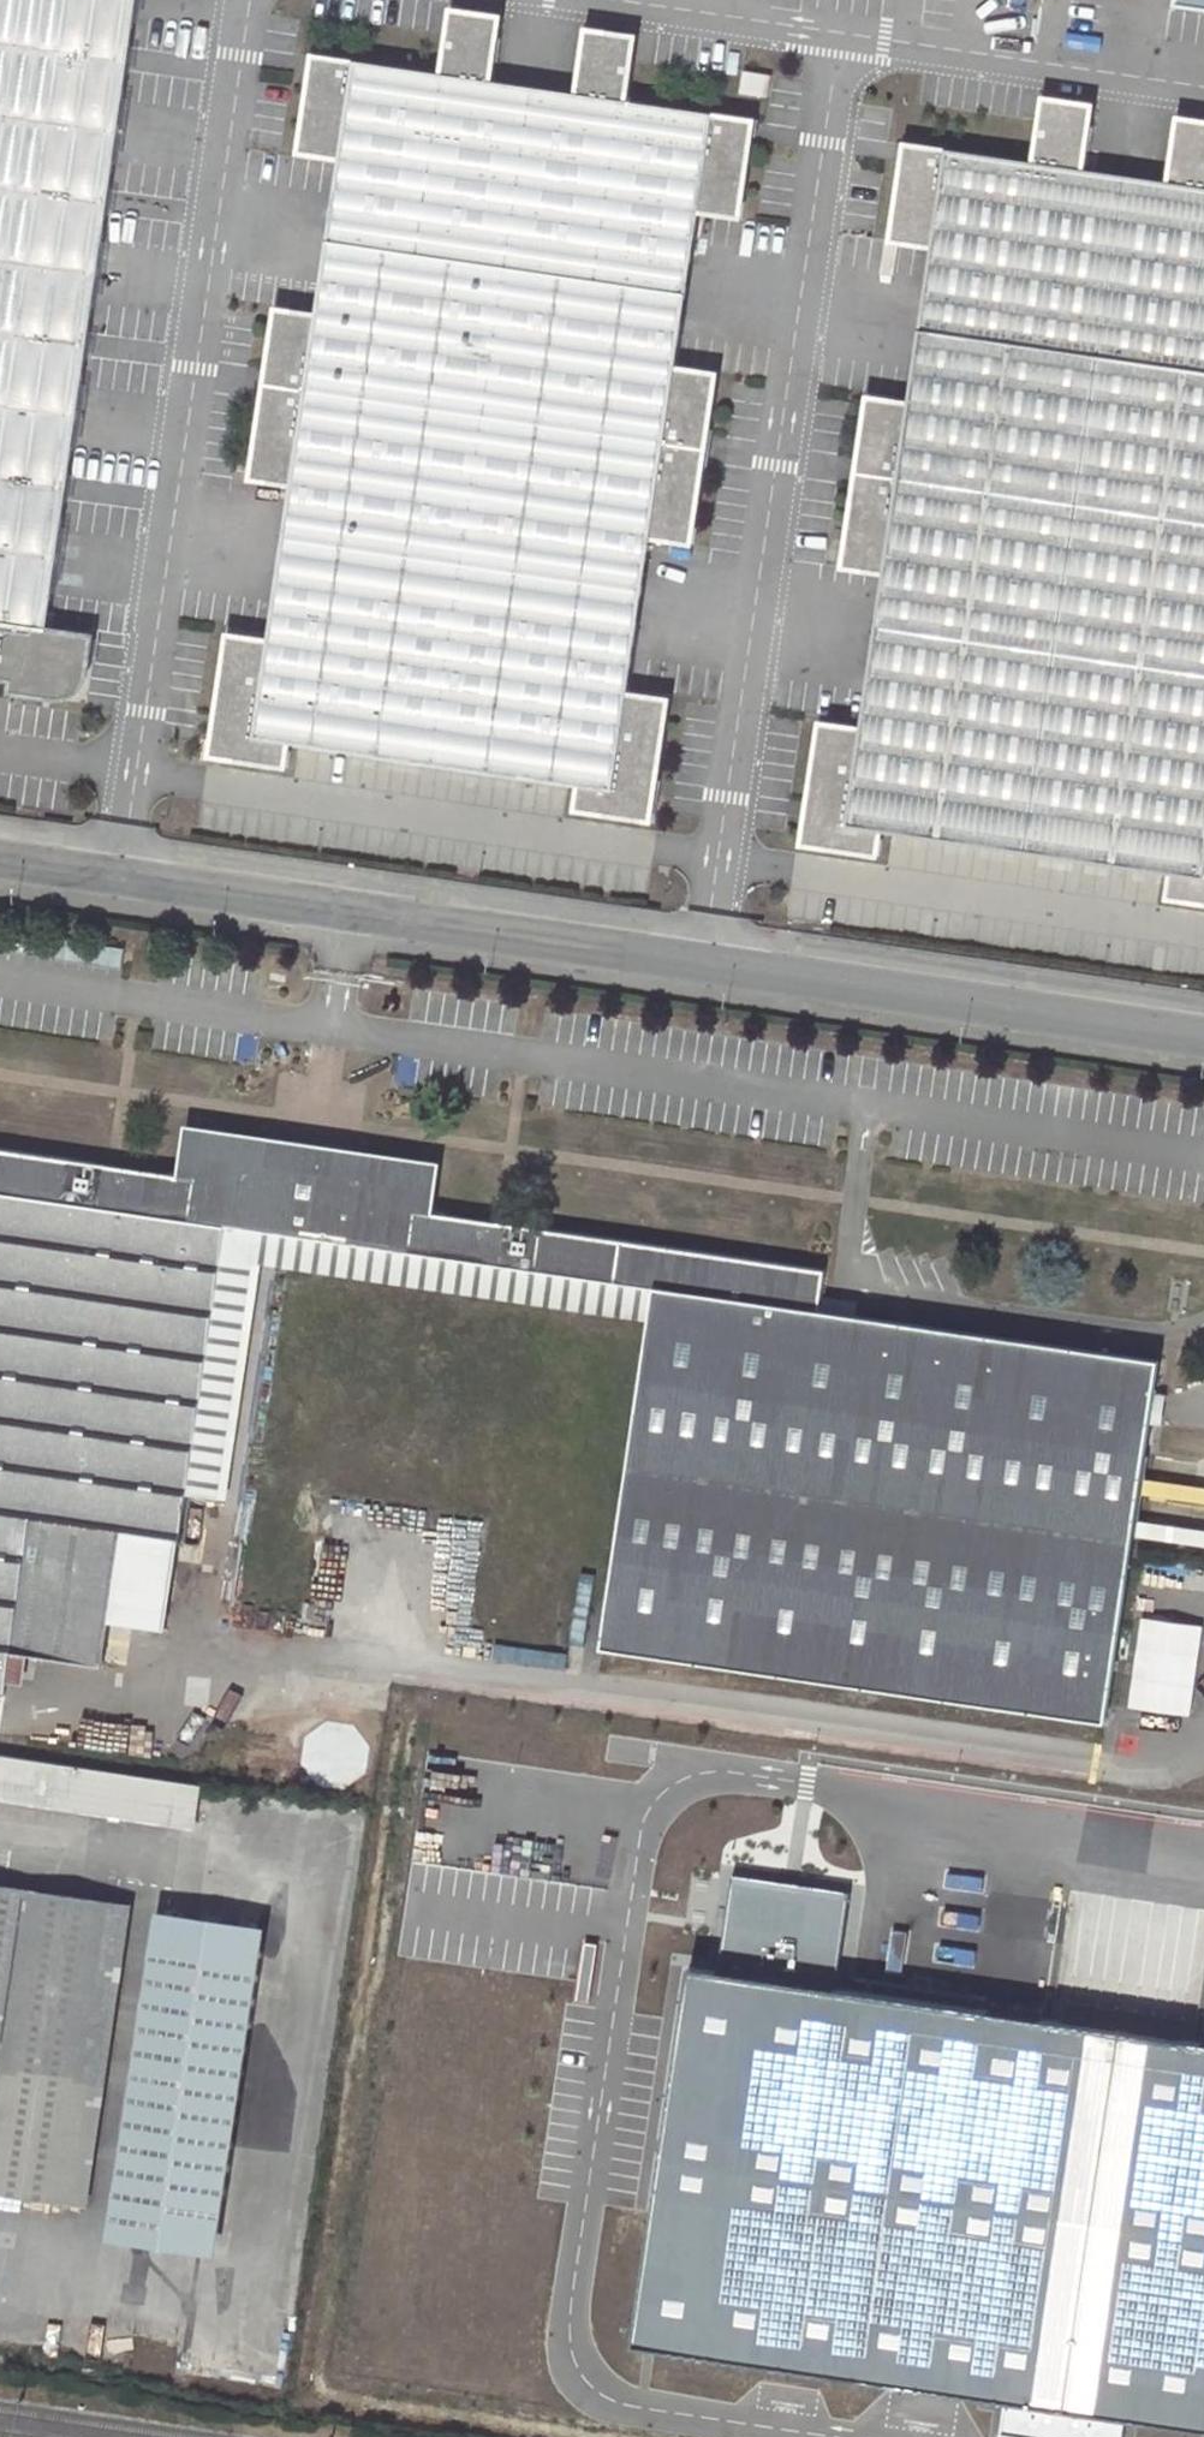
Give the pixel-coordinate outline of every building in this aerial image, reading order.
[(108,722),(119,639),(46,628),(145,0),(0,0),(0,706),(108,722)] [(1178,5),(1203,9),(1203,0),(1178,0),(1178,5)] [(720,119),(309,48),(188,776),(597,838),(720,119)] [(774,75),(747,71),(743,93),(771,97),(774,75)] [(892,141),(877,238),(919,243),(898,400),(855,393),(829,565),(870,571),(848,726),(807,720),(789,845),(872,856),(874,830),(1165,871),(1160,898),(1203,903),(1203,120),(1167,115),(1156,179),(1074,167),(1083,101),(1030,93),(1021,160),(892,141)] [(126,964),(126,943),(57,942),(57,963),(126,964)] [(443,1213),(425,1206),(430,1173),(196,1138),(191,1171),(172,1173),(108,1164),(0,1148),(0,1694),(4,1695),(12,1652),(105,1664),(111,1620),(123,1531),(180,1540),(186,1494),(216,1499),(251,1259),(650,1319),(602,1648),(1106,1723),(1160,1361),(820,1311),(826,1270),(507,1223),(443,1213)] [(111,1620),(167,1628),(180,1540),(123,1531),(111,1620)] [(1203,1648),(1203,1623),(1146,1614),(1131,1706),(1193,1716),(1203,1648)] [(195,1824),(202,1784),(0,1754),(0,1794),(195,1824)] [(843,1985),(860,1891),(741,1872),(726,1966),(707,1966),(652,2344),(1015,2399),(1012,2430),(1059,2436),(1133,2436),(1136,2414),(1203,2425),(1203,2038),(843,1985)] [(30,1891),(0,1887),(0,2094),(30,1891)] [(0,2094),(0,2189),(76,2201),(118,1904),(30,1891),(0,2094)] [(259,1932),(154,1916),(103,2242),(208,2258),(259,1932)]
